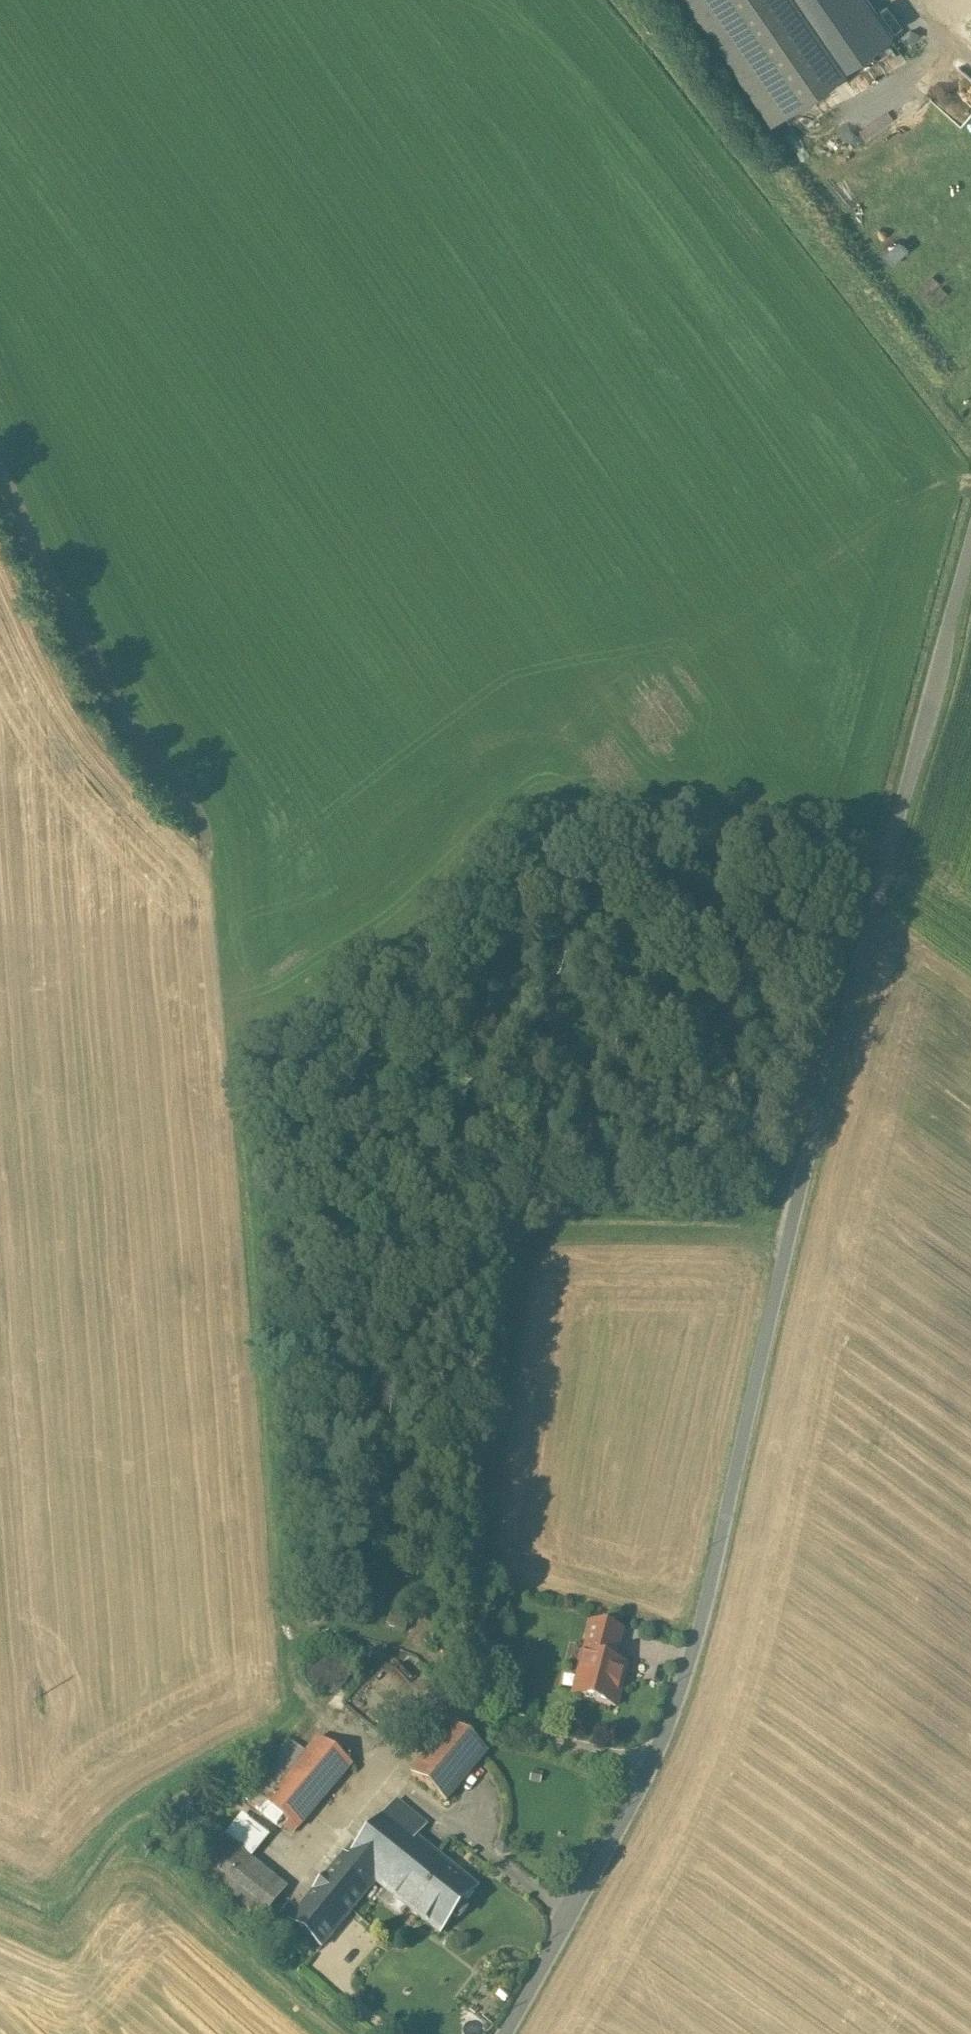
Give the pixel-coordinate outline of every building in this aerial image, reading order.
[(791,0),(690,0),(770,116),(839,69),(791,0)] [(958,65),(899,13),(882,32),(941,83),(958,65)] [(620,1632),(593,1625),(580,1675),(583,1676),(579,1694),(597,1699),(596,1701),(616,1706),(621,1687),(618,1686),(623,1666),(612,1663),(620,1632)] [(334,1650),(330,1649),(326,1648),(321,1649),(317,1650),(314,1652),(312,1654),(309,1657),(308,1659),(306,1661),(305,1664),(305,1667),(304,1672),(305,1676),(306,1680),(308,1682),(309,1684),(311,1687),(314,1689),(317,1691),(322,1693),(327,1693),(332,1692),(335,1691),(338,1690),(341,1688),(344,1685),(346,1682),(348,1678),(348,1676),(349,1674),(349,1670),(348,1666),(348,1663),(346,1661),(345,1658),(343,1656),(341,1654),(338,1652),(334,1650)] [(486,1752),(452,1725),(411,1774),(446,1802),(486,1752)] [(319,1738),(306,1753),(290,1740),(249,1789),(253,1793),(247,1800),(260,1810),(266,1803),(298,1829),(352,1764),(319,1738)] [(396,1800),(358,1848),(354,1845),(345,1855),(344,1855),(339,1861),(371,1887),(375,1882),(397,1900),(435,1854),(416,1838),(427,1825),(396,1800)] [(241,1813),(197,1868),(262,1920),(287,1889),(249,1859),(269,1835),(241,1813)] [(435,1854),(397,1900),(440,1934),(477,1888),(435,1854)] [(339,1861),(289,1921),(321,1948),(371,1887),(339,1861)]
